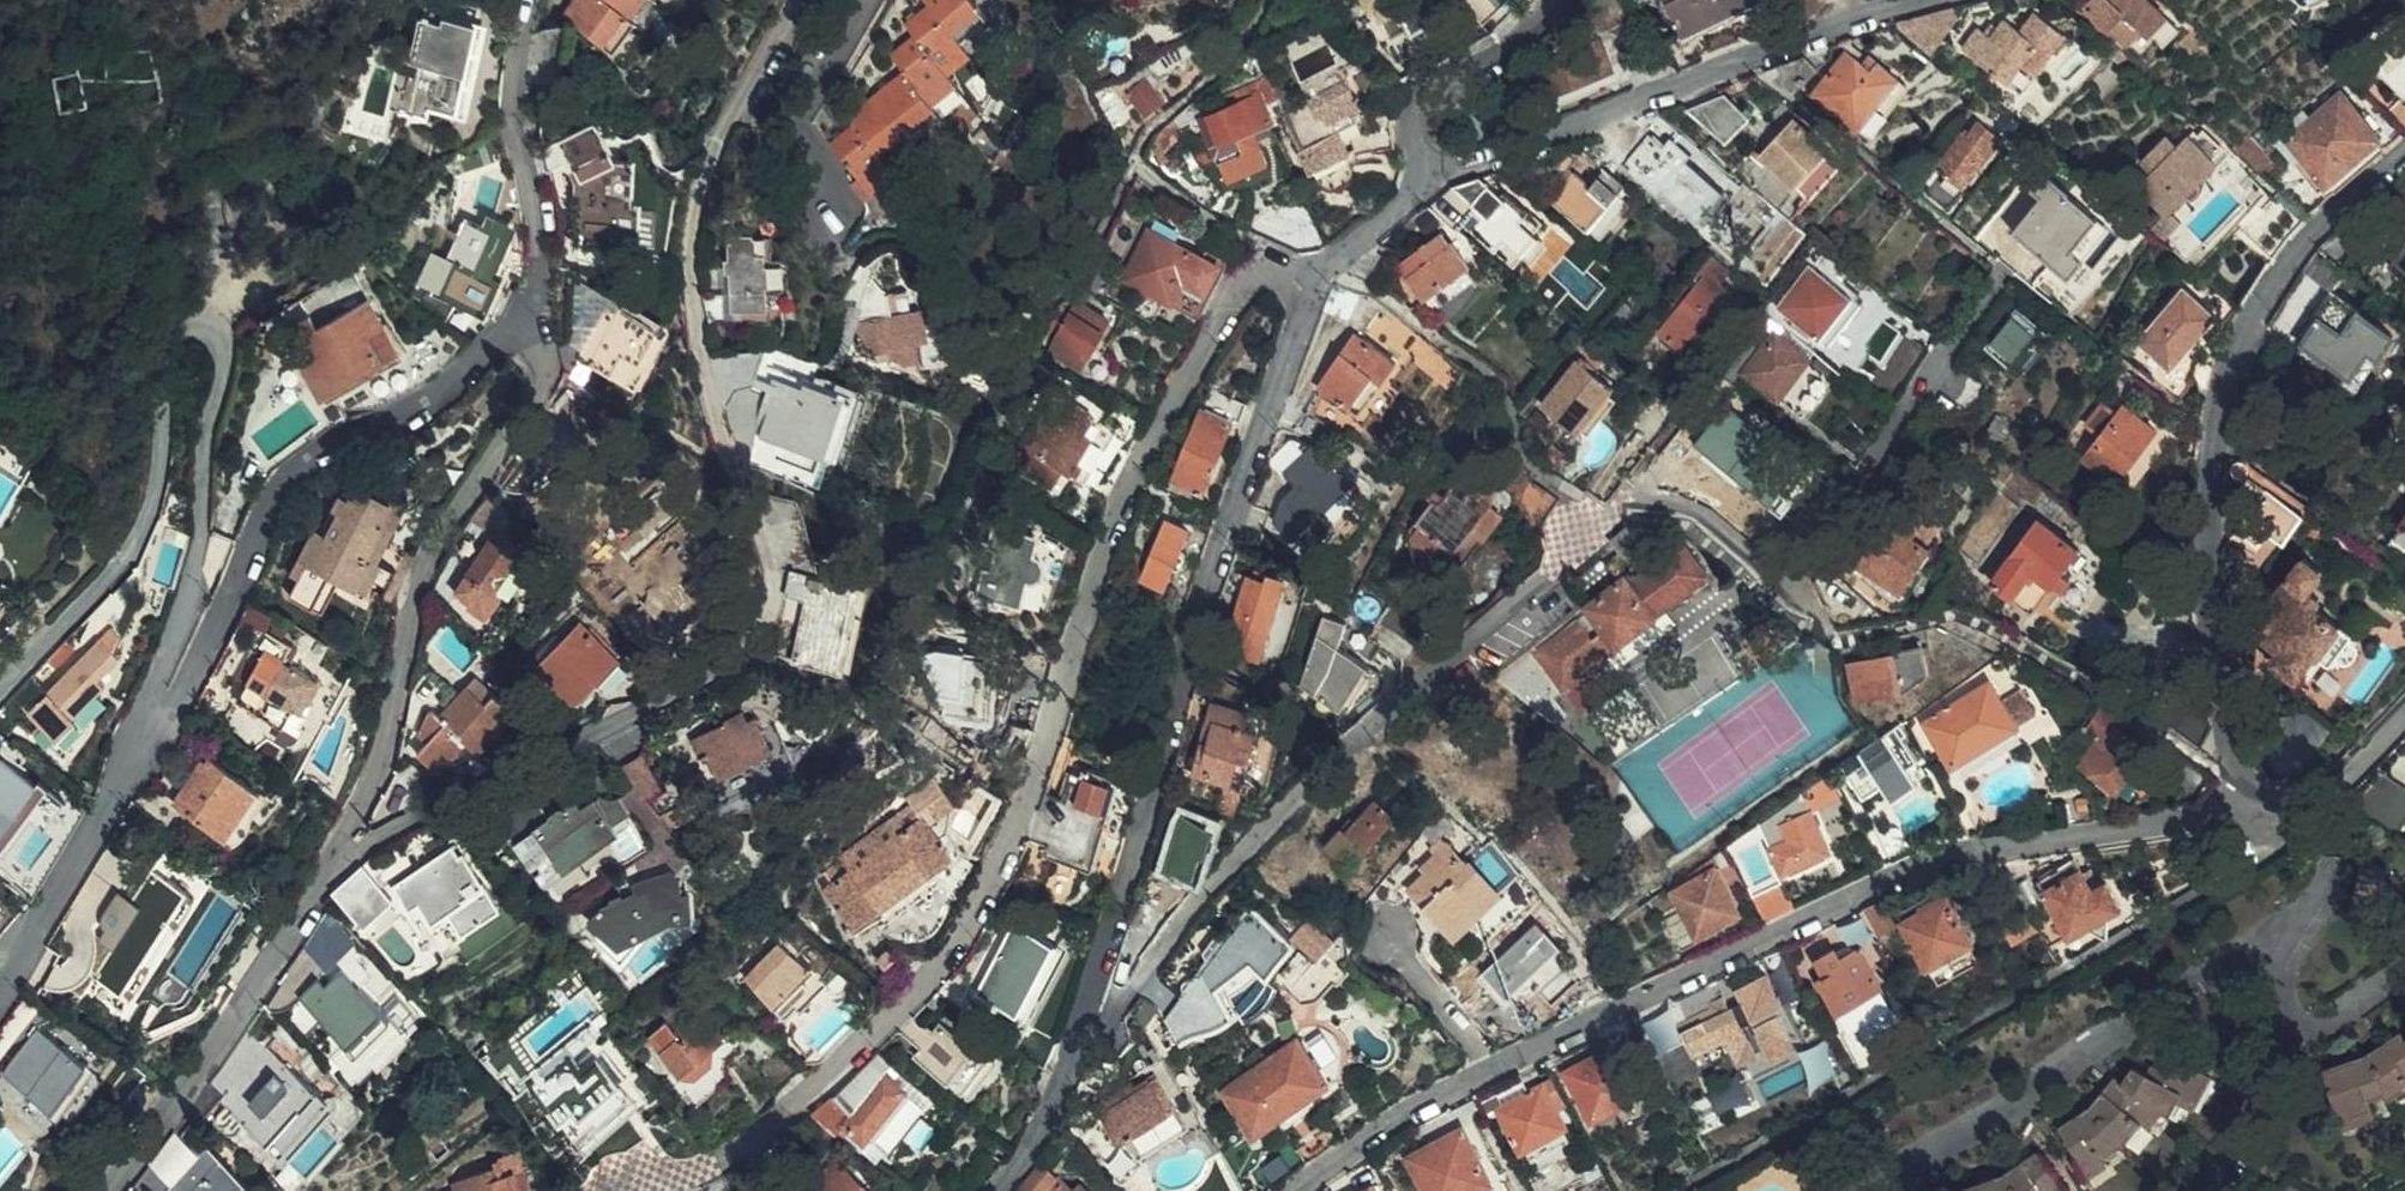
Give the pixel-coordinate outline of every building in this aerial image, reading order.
[(604,0),(566,0),(561,5),(597,43),(622,18),(618,14),(604,0)] [(618,14),(633,0),(604,0),(618,14)] [(618,14),(622,18),(626,22),(647,0),(633,0),(618,14)] [(850,187),(874,167),(869,162),(862,154),(890,130),(918,106),(915,101),(908,94),(932,73),(926,67),(921,60),(943,40),(938,33),(966,9),(959,0),(902,0),(883,17),(892,28),(870,49),(884,66),(827,116),(834,125),(813,144),(850,187)] [(1381,6),(1394,0),(1369,0),(1374,10),(1381,6)] [(1381,6),(1396,36),(1412,28),(1415,34),(1445,20),(1434,0),(1394,0),(1381,6)] [(1471,10),(1474,13),(1485,25),(1505,4),(1501,0),(1477,0),(1473,4),(1475,6),(1471,10)] [(1492,34),(1518,8),(1510,0),(1505,4),(1485,25),(1492,34)] [(1672,0),(1662,0),(1680,48),(1706,40),(1729,32),(1726,23),(1686,37),(1672,0)] [(1686,37),(1726,23),(1729,32),(1706,40),(1711,53),(1748,40),(1740,18),(1771,7),(1768,0),(1672,0),(1686,37)] [(1828,8),(1848,0),(1824,0),(1828,8)] [(2132,43),(2144,29),(2151,35),(2153,34),(2168,17),(2147,0),(2114,0),(2114,1),(2113,0),(2097,0),(2089,8),(2132,43)] [(1956,14),(1953,5),(1946,7),(1903,22),(1899,29),(1933,54),(1956,14)] [(974,19),(975,19),(966,9),(938,33),(943,40),(949,47),(959,58),(974,19)] [(1464,58),(1493,35),(1492,34),(1485,25),(1474,13),(1446,35),(1464,58)] [(2009,22),(2002,31),(1994,39),(1987,33),(1982,29),(1965,48),(1999,72),(1997,75),(2003,80),(2006,77),(2026,93),(2070,39),(2038,15),(2024,33),(2009,22)] [(2168,17),(2153,34),(2166,45),(2181,28),(2168,17)] [(629,25),(626,22),(622,18),(597,43),(603,50),(629,25)] [(459,115),(478,26),(446,20),(445,25),(418,22),(414,47),(398,45),(386,108),(428,117),(431,110),(459,115)] [(1994,39),(2002,31),(1994,24),(1987,33),(1994,39)] [(2144,29),(2132,43),(2139,49),(2151,35),(2144,29)] [(2376,59),(2404,90),(2404,35),(2376,59)] [(926,67),(949,47),(943,40),(921,60),(926,67)] [(1199,59),(1186,44),(1184,42),(1158,58),(1172,72),(1168,76),(1175,77),(1182,76),(1187,74),(1190,69),(1192,64),(1199,59)] [(1594,55),(1590,43),(1534,64),(1538,76),(1544,74),(1552,96),(1595,79),(1600,90),(1622,83),(1626,68),(1617,72),(1608,50),(1594,55)] [(946,89),(959,58),(949,47),(926,67),(932,73),(939,81),(946,89)] [(1155,54),(1139,69),(1114,84),(1117,89),(1124,98),(1127,95),(1149,116),(1166,101),(1155,89),(1168,76),(1172,72),(1158,58),(1155,54)] [(1343,60),(1304,79),(1313,99),(1285,112),(1313,174),(1317,172),(1318,175),(1352,160),(1352,157),(1398,150),(1395,130),(1342,137),(1339,129),(1333,117),(1354,107),(1363,103),(1346,66),(1357,61),(1354,55),(1343,60)] [(1815,95),(1859,131),(1901,81),(1879,63),(1871,73),(1866,69),(1848,55),(1815,95)] [(1819,72),(1806,58),(1790,64),(1763,74),(1793,96),(1819,72)] [(1874,59),(1866,69),(1871,73),(1879,63),(1874,59)] [(915,101),(939,81),(932,73),(908,94),(915,101)] [(945,90),(946,89),(939,81),(915,101),(918,106),(923,110),(945,90)] [(1901,81),(1859,131),(1869,139),(1910,88),(1901,81)] [(1117,89),(1114,84),(1110,86),(1119,101),(1124,98),(1117,89)] [(1216,129),(1205,134),(1220,164),(1230,184),(1268,164),(1254,132),(1273,122),(1265,106),(1277,100),(1275,94),(1262,85),(1223,102),(1228,112),(1212,119),(1216,129)] [(2337,192),(2386,149),(2380,141),(2382,139),(2342,94),(2288,137),(2304,155),(2330,184),(2337,192)] [(1729,98),(1690,112),(1731,142),(1755,117),(1729,98)] [(2403,103),(2399,99),(2388,108),(2404,125),(2404,101),(2403,103)] [(896,137),(924,112),(923,110),(918,106),(890,130),(896,137)] [(1360,119),(1354,107),(1333,117),(1339,129),(1360,119)] [(896,137),(904,147),(932,121),(924,112),(896,137)] [(579,238),(629,240),(630,196),(625,195),(625,157),(614,157),(600,136),(595,139),(583,121),(558,138),(581,172),(579,238)] [(1801,193),(1834,157),(1794,122),(1762,156),(1801,193)] [(1983,122),(1972,135),(1964,146),(1958,142),(1927,183),(1955,205),(2004,140),(1983,122)] [(1182,134),(1171,123),(1160,134),(1151,142),(1156,149),(1152,153),(1158,159),(1155,161),(1161,168),(1165,165),(1174,174),(1186,163),(1176,152),(1186,144),(1182,138),(1182,134)] [(869,162),(896,137),(890,130),(862,154),(869,162)] [(1964,146),(1972,135),(1967,130),(1958,142),(1964,146)] [(2182,147),(2177,142),(2149,170),(2154,174),(2141,188),(2168,215),(2186,197),(2193,197),(2199,194),(2201,190),(2202,184),(2200,181),(2216,165),(2213,161),(2225,149),(2204,132),(2198,138),(2194,134),(2182,147)] [(1220,164),(1205,134),(1197,137),(1201,143),(1213,168),(1220,164)] [(1665,146),(1651,135),(1636,151),(1642,157),(1628,172),(1659,197),(1694,159),(1671,139),(1665,146)] [(2246,136),(2236,147),(2264,170),(2274,158),(2246,136)] [(874,167),(877,171),(904,147),(896,137),(869,162),(874,167)] [(1199,153),(1201,143),(1193,143),(1191,153),(1199,153)] [(2330,184),(2304,155),(2295,162),(2321,191),(2330,184)] [(1814,205),(1846,167),(1834,157),(1801,193),(1814,205)] [(1752,158),(1735,177),(1742,182),(1758,164),(1752,158)] [(1352,160),(1318,175),(1320,180),(1325,184),(1331,188),(1336,188),(1342,187),(1345,185),(1349,181),(1352,178),(1354,166),(1352,160)] [(850,187),(856,195),(880,174),(877,171),(874,167),(850,187)] [(1562,179),(1568,184),(1577,175),(1570,170),(1562,179)] [(1577,175),(1568,184),(1553,202),(1588,230),(1619,193),(1601,179),(1593,188),(1577,175)] [(1501,196),(1481,179),(1473,181),(1456,187),(1453,189),(1485,214),(1489,216),(1504,199),(1501,196)] [(2313,212),(2280,184),(2256,212),(2290,242),(2313,212)] [(2075,281),(2088,264),(2076,255),(2097,224),(2063,200),(2067,195),(2051,185),(2010,243),(2028,257),(2032,250),(2075,281)] [(1505,191),(1501,196),(1504,199),(1489,216),(1485,214),(1473,229),(1518,266),(1535,247),(1530,243),(1546,225),(1505,191)] [(1254,228),(1258,209),(1244,206),(1241,225),(1254,228)] [(494,318),(495,317),(510,284),(491,276),(511,232),(492,223),(487,232),(470,224),(437,292),(494,318)] [(1118,277),(1192,319),(1221,272),(1145,230),(1118,277)] [(1454,247),(1444,233),(1417,251),(1427,265),(1409,279),(1426,301),(1472,267),(1457,245),(1454,247)] [(733,246),(721,247),(727,341),(744,340),(744,331),(763,330),(761,301),(776,299),(773,269),(759,270),(758,251),(733,251),(733,246)] [(1706,314),(1726,290),(1719,284),(1727,271),(1710,258),(1693,279),(1697,283),(1691,291),(1686,287),(1657,323),(1665,329),(1661,335),(1664,338),(1659,344),(1680,361),(1713,321),(1706,314)] [(1831,282),(1813,268),(1780,310),(1831,351),(1865,309),(1845,293),(1855,281),(1840,269),(1831,282)] [(1079,289),(1092,296),(1103,276),(1089,269),(1079,289)] [(394,350),(345,276),(308,298),(305,294),(267,318),(318,399),(353,377),(394,350)] [(423,288),(413,303),(424,310),(433,294),(423,288)] [(2218,316),(2184,288),(2139,342),(2173,369),(2218,316)] [(2319,319),(2304,341),(2330,358),(2349,371),(2353,374),(2371,348),(2383,356),(2399,334),(2331,290),(2314,315),(2319,319)] [(1106,364),(1087,354),(1104,323),(1075,307),(1079,300),(1072,296),(1066,304),(1072,309),(1067,319),(1054,311),(1042,332),(1056,339),(1047,355),(1077,372),(1083,360),(1095,366),(1085,386),(1092,389),(1097,388),(1103,383),(1106,375),(1107,368),(1106,364)] [(611,320),(598,316),(578,359),(637,387),(648,362),(642,359),(659,319),(621,300),(615,313),(611,320)] [(603,307),(598,316),(611,320),(615,313),(603,307)] [(882,307),(869,309),(859,335),(863,361),(872,364),(889,361),(891,371),(912,379),(920,377),(921,381),(925,383),(953,379),(949,348),(938,341),(913,345),(910,330),(897,332),(894,312),(884,313),(882,307)] [(2048,337),(2019,310),(1989,348),(2019,372),(2048,337)] [(1772,319),(1764,329),(1778,340),(1786,331),(1772,319)] [(1764,329),(1724,379),(1736,388),(1745,377),(1779,403),(1809,365),(1778,340),(1764,329)] [(1318,390),(1361,419),(1397,365),(1355,336),(1318,390)] [(1612,358),(1586,336),(1571,355),(1581,363),(1597,377),(1612,358)] [(1935,355),(1906,336),(1878,378),(1887,384),(1893,374),(1913,388),(1935,355)] [(2330,358),(2304,341),(2298,350),(2323,367),(2330,358)] [(2358,389),(2383,356),(2371,348),(2353,374),(2349,371),(2343,379),(2358,389)] [(1032,352),(1027,349),(1024,356),(1029,358),(1032,352)] [(1156,368),(1168,375),(1173,367),(1160,360),(1156,368)] [(1615,392),(1597,377),(1581,363),(1544,408),(1579,439),(1615,392)] [(1397,365),(1361,419),(1370,426),(1407,372),(1397,365)] [(1809,365),(1779,403),(1804,421),(1833,384),(1809,365)] [(707,372),(716,404),(735,399),(727,367),(707,372)] [(1736,388),(1724,379),(1717,388),(1737,404),(1745,394),(1736,388)] [(828,411),(768,389),(756,417),(762,420),(753,443),(807,464),(828,411)] [(1232,430),(1240,407),(1203,394),(1169,483),(1199,495),(1223,427),(1232,430)] [(2119,414),(2104,403),(2086,424),(2102,436),(2084,459),(2114,482),(2155,430),(2125,407),(2119,414)] [(1079,490),(1089,496),(1110,460),(1101,455),(1084,444),(1079,441),(1090,422),(1061,404),(1048,424),(1053,428),(1042,446),(1021,480),(1045,496),(1057,476),(1063,480),(1079,490)] [(1700,436),(1698,437),(1710,446),(1707,449),(1715,455),(1734,432),(1726,426),(1734,415),(1724,406),(1715,417),(1707,410),(1691,429),(1700,436)] [(1707,449),(1704,454),(1726,471),(1738,457),(1746,464),(1766,439),(1734,415),(1726,426),(1734,432),(1715,455),(1707,449)] [(1084,444),(1101,455),(1110,438),(1094,429),(1084,444)] [(1710,446),(1698,437),(1692,445),(1704,454),(1707,449),(1710,446)] [(1009,472),(1021,480),(1042,446),(1030,439),(1009,472)] [(1353,494),(1319,453),(1291,475),(1300,486),(1286,497),(1306,522),(1321,512),(1327,517),(1353,494)] [(1490,488),(1467,472),(1449,497),(1438,489),(1416,520),(1421,524),(1418,527),(1413,522),(1409,526),(1413,530),(1409,536),(1414,539),(1410,544),(1432,560),(1445,543),(1457,552),(1452,560),(1463,569),(1503,516),(1491,507),(1493,497),(1490,488)] [(982,487),(968,480),(960,494),(977,503),(982,487)] [(1077,492),(1079,490),(1063,480),(1061,483),(1077,492)] [(1562,502),(1536,482),(1521,501),(1548,521),(1562,502)] [(385,497),(358,483),(350,498),(340,495),(334,509),(340,511),(326,537),(370,559),(370,560),(370,557),(366,553),(378,531),(369,525),(385,497)] [(2305,523),(2255,484),(2236,508),(2249,518),(2237,532),(2259,550),(2272,536),(2286,547),(2305,523)] [(394,528),(408,501),(391,492),(387,499),(391,501),(381,521),(394,528)] [(397,574),(405,558),(385,547),(394,532),(396,533),(412,502),(408,501),(394,528),(381,521),(391,501),(387,499),(385,497),(369,525),(378,531),(366,553),(370,557),(370,560),(381,565),(397,574)] [(788,507),(750,505),(764,540),(774,568),(804,561),(799,544),(797,529),(788,507)] [(2052,587),(2062,575),(2081,550),(2039,519),(1991,582),(2033,613),(2052,587)] [(1930,556),(1926,554),(1912,543),(1923,528),(1925,526),(1918,520),(1909,532),(1893,520),(1858,570),(1900,599),(1930,556)] [(722,545),(704,522),(687,535),(672,535),(672,540),(666,549),(666,555),(671,562),(639,587),(656,609),(651,615),(650,622),(652,626),(656,630),(660,631),(666,630),(669,628),(720,587),(702,563),(722,545)] [(2391,541),(2404,552),(2404,524),(2391,541)] [(1161,593),(1183,536),(1161,528),(1139,584),(1161,593)] [(1912,543),(1926,554),(1937,538),(1923,528),(1912,543)] [(1655,532),(1624,529),(1588,558),(1607,583),(1614,577),(1620,562),(1655,532)] [(314,530),(302,554),(354,585),(370,559),(326,537),(314,530)] [(493,596),(507,605),(523,579),(510,571),(521,551),(491,532),(454,593),(459,596),(484,610),(493,596)] [(1032,542),(990,532),(986,551),(994,553),(987,578),(979,576),(973,600),(1014,611),(1021,584),(1029,586),(1036,580),(1038,572),(1034,564),(1027,561),(1032,542)] [(1587,606),(1492,675),(1536,711),(1553,698),(1711,579),(1685,546),(1649,572),(1639,560),(1623,573),(1628,580),(1589,608),(1587,606)] [(354,585),(302,554),(292,576),(297,579),(288,598),(312,610),(328,577),(338,582),(355,591),(357,586),(354,585)] [(2304,556),(2276,592),(2287,601),(2280,610),(2259,633),(2282,650),(2272,662),(2298,680),(2317,657),(2330,666),(2353,637),(2312,608),(2319,600),(2307,592),(2323,571),(2304,556)] [(397,574),(403,577),(411,560),(405,558),(397,574)] [(365,596),(373,581),(381,565),(370,560),(357,586),(355,591),(365,596)] [(373,581),(390,590),(397,574),(381,565),(373,581)] [(775,600),(778,601),(783,602),(771,663),(828,675),(845,591),(790,582),(792,571),(782,573),(781,578),(775,600)] [(395,592),(403,577),(397,574),(390,590),(395,592)] [(2072,582),(2062,575),(2052,587),(2062,596),(2072,582)] [(328,577),(312,610),(322,615),(338,582),(328,577)] [(1284,591),(1254,581),(1245,612),(1230,652),(1263,662),(1284,591)] [(2287,601),(2276,592),(2268,601),(2280,610),(2287,601)] [(487,635),(507,605),(493,596),(484,610),(459,596),(448,613),(487,635)] [(1349,626),(1326,619),(1302,687),(1347,716),(1379,689),(1380,676),(1340,651),(1349,626)] [(620,661),(579,621),(536,665),(571,699),(579,699),(597,681),(600,684),(620,661)] [(2404,651),(2404,626),(2393,642),(2404,651)] [(263,627),(251,646),(264,655),(237,702),(263,718),(281,729),(293,710),(301,714),(321,681),(291,662),(299,649),(263,627)] [(121,656),(101,637),(31,713),(62,743),(81,723),(75,717),(107,683),(101,677),(121,656)] [(1782,646),(1777,638),(1757,655),(1761,661),(1782,646)] [(1932,676),(1925,648),(1853,665),(1863,703),(1911,692),(1932,676)] [(978,677),(980,654),(953,652),(952,669),(936,668),(932,700),(949,701),(947,725),(972,728),(974,704),(981,704),(983,678),(978,677)] [(477,750),(512,711),(472,676),(438,714),(432,710),(425,711),(414,733),(424,741),(413,753),(433,771),(440,764),(444,768),(477,750)] [(1924,727),(1952,772),(2018,733),(2002,707),(1991,688),(1924,727)] [(2023,694),(2002,707),(2018,733),(2039,721),(2023,694)] [(1553,698),(1536,711),(1549,723),(1552,725),(1565,715),(1553,698)] [(2131,722),(2105,705),(2100,709),(2087,725),(2101,735),(2076,766),(2114,792),(2147,751),(2122,732),(2131,722)] [(2182,705),(2168,724),(2202,747),(2214,726),(2182,705)] [(1201,776),(1252,788),(1263,736),(1262,729),(1260,722),(1253,717),(1214,708),(1201,776)] [(747,723),(738,709),(725,717),(728,722),(693,741),(701,757),(705,755),(718,779),(711,783),(723,806),(799,764),(788,742),(771,750),(753,719),(747,723)] [(281,729),(263,718),(259,725),(289,742),(294,740),(299,737),(309,719),(301,714),(293,710),(281,729)] [(1898,730),(1856,760),(1861,768),(1847,777),(1863,801),(1881,789),(1889,799),(1900,791),(1905,797),(1925,783),(1915,768),(1916,767),(1902,745),(1907,742),(1898,730)] [(2018,733),(1952,772),(1956,779),(1978,767),(1982,772),(2006,758),(2002,752),(2023,740),(2018,733)] [(999,756),(1016,762),(1019,751),(1008,742),(999,756)] [(224,833),(254,788),(198,749),(167,795),(224,833)] [(1061,785),(1071,755),(1061,752),(1051,781),(1061,785)] [(623,765),(643,798),(643,799),(662,787),(641,755),(623,765)] [(990,796),(1002,803),(1007,790),(1016,762),(999,756),(986,793),(990,796)] [(62,857),(36,838),(22,828),(50,791),(3,757),(0,761),(0,847),(47,881),(62,857)] [(2220,781),(2188,759),(2168,782),(2199,804),(2220,781)] [(1051,827),(1044,848),(1043,852),(1087,865),(1105,812),(1111,813),(1121,781),(1083,769),(1080,778),(1074,776),(1065,802),(1056,829),(1051,827)] [(1831,777),(1804,798),(1813,815),(1843,799),(1831,777)] [(986,793),(965,782),(961,789),(987,802),(990,796),(986,793)] [(927,783),(904,800),(913,811),(894,827),(897,831),(890,837),(884,830),(874,838),(878,844),(870,850),(862,839),(836,858),(840,863),(813,883),(846,929),(864,915),(875,929),(936,884),(935,881),(947,871),(945,868),(940,861),(953,852),(940,834),(933,839),(922,824),(945,807),(927,783)] [(264,794),(254,788),(224,833),(234,840),(264,794)] [(22,828),(36,838),(62,801),(50,791),(22,828)] [(2065,795),(2071,822),(2092,819),(2085,791),(2065,795)] [(540,883),(612,833),(615,831),(611,824),(594,801),(592,798),(582,806),(576,799),(548,818),(529,793),(494,818),(540,883)] [(172,803),(160,794),(148,811),(161,819),(172,803)] [(611,824),(628,812),(616,799),(606,802),(602,801),(600,798),(594,801),(611,824)] [(658,816),(671,830),(703,814),(696,798),(658,816)] [(1813,815),(1804,798),(1764,829),(1787,876),(1791,874),(1831,856),(1834,854),(1813,815)] [(1060,801),(1052,824),(1051,827),(1056,829),(1065,802),(1060,801)] [(1395,823),(1375,806),(1329,857),(1349,875),(1395,823)] [(1166,873),(1203,883),(1219,827),(1210,825),(1212,817),(1187,811),(1186,816),(1182,816),(1166,873)] [(888,819),(862,839),(870,850),(878,844),(874,838),(884,830),(890,837),(897,831),(894,827),(888,819)] [(1472,867),(1453,847),(1437,862),(1441,867),(1405,903),(1430,929),(1441,919),(1459,939),(1506,896),(1476,864),(1472,867)] [(1729,850),(1686,879),(1690,887),(1677,895),(1685,911),(1668,920),(1683,948),(1743,915),(1720,873),(1737,864),(1729,850)] [(958,859),(953,852),(940,861),(945,868),(958,859)] [(485,889),(458,856),(449,863),(445,859),(421,878),(415,872),(395,888),(409,906),(416,901),(431,920),(448,905),(455,913),(485,889)] [(1831,856),(1791,874),(1796,883),(1834,864),(1831,856)] [(2076,933),(2087,927),(2113,912),(2121,907),(2108,884),(2094,892),(2076,861),(2040,881),(2057,913),(2063,911),(2076,933)] [(366,865),(336,888),(367,922),(395,896),(366,865)] [(590,933),(614,951),(632,931),(660,917),(686,912),(683,887),(677,888),(674,875),(662,867),(632,873),(623,882),(627,891),(599,905),(587,919),(596,926),(590,933)] [(2355,919),(2371,922),(2382,914),(2382,909),(2395,910),(2397,895),(2392,894),(2394,874),(2362,869),(2355,919)] [(1753,893),(1769,923),(1800,908),(1783,878),(1778,880),(1759,890),(1753,893)] [(0,879),(0,936),(29,900),(0,879)] [(1929,914),(1907,925),(1929,970),(1932,968),(1973,947),(1975,946),(1949,897),(1927,908),(1929,914)] [(897,929),(902,934),(911,932),(919,928),(925,924),(931,918),(937,908),(933,899),(897,929)] [(1886,902),(1870,910),(1884,935),(1900,926),(1886,902)] [(321,917),(332,930),(340,917),(329,904),(321,917)] [(821,906),(816,909),(824,919),(829,916),(821,906)] [(2087,927),(2110,938),(2113,912),(2087,927)] [(346,946),(332,930),(321,917),(306,942),(324,967),(346,946)] [(2039,934),(2047,950),(2072,935),(2061,917),(2037,930),(2039,934)] [(1479,972),(1509,1004),(1568,950),(1538,918),(1479,972)] [(2037,930),(2030,919),(2005,933),(2013,948),(2039,934),(2037,930)] [(1016,1018),(1053,947),(1008,925),(972,996),(1016,1018)] [(1313,925),(1291,951),(1297,956),(1306,945),(1325,962),(1338,946),(1313,925)] [(870,957),(878,964),(886,956),(897,967),(912,952),(891,931),(877,945),(879,947),(870,957)] [(1852,947),(1840,953),(1841,955),(1834,959),(1831,954),(1820,961),(1829,977),(1822,981),(1841,1015),(1886,991),(1876,972),(1891,964),(1880,943),(1865,952),(1864,949),(1859,952),(1856,948),(1852,947)] [(795,958),(777,944),(744,978),(772,1006),(773,1019),(783,1020),(836,967),(815,949),(800,952),(795,958)] [(1062,951),(1053,947),(1016,1018),(1025,1023),(1032,1010),(1062,951)] [(1973,947),(1932,968),(1941,986),(1982,965),(1973,947)] [(1839,950),(1831,954),(1834,959),(1841,955),(1840,953),(1839,950)] [(138,967),(126,956),(101,980),(116,997),(113,1001),(126,1013),(112,1033),(122,1037),(139,1032),(151,1014),(142,1005),(163,982),(150,969),(153,965),(148,963),(144,963),(138,967)] [(886,956),(878,964),(889,976),(897,967),(886,956)] [(322,989),(314,981),(297,1000),(345,1049),(381,1014),(339,972),(327,985),(322,989)] [(319,977),(314,981),(322,989),(327,985),(319,977)] [(1791,1015),(1772,977),(1714,1006),(1716,1011),(1683,1028),(1695,1051),(1715,1040),(1720,1050),(1732,1044),(1745,1068),(1752,1064),(1762,1083),(1800,1063),(1796,1055),(1802,1052),(1784,1018),(1791,1015)] [(1886,991),(1841,1015),(1851,1034),(1896,1010),(1886,991)] [(709,1004),(682,1007),(689,1014),(656,1041),(679,1069),(709,1044),(722,1033),(712,1020),(719,1014),(709,1004)] [(1271,1016),(1266,1009),(1260,1013),(1265,1020),(1271,1016)] [(1025,1023),(1016,1018),(1011,1028),(1042,1043),(1054,1020),(1032,1010),(1025,1023)] [(917,1013),(901,1030),(919,1044),(923,1038),(933,1025),(917,1013)] [(5,1077),(55,1114),(91,1066),(30,1020),(14,1042),(24,1051),(5,1077)] [(923,1038),(919,1044),(911,1053),(961,1091),(987,1058),(937,1020),(933,1025),(923,1038)] [(2374,1055),(2355,1061),(2356,1066),(2332,1075),(2348,1122),(2378,1110),(2374,1100),(2392,1093),(2395,1098),(2404,1090),(2404,1030),(2374,1055)] [(1303,1038),(1225,1093),(1257,1140),(1336,1085),(1341,1080),(1333,1069),(1328,1073),(1303,1038)] [(709,1044),(679,1069),(682,1073),(685,1073),(682,1083),(697,1099),(728,1073),(721,1064),(723,1056),(711,1054),(712,1047),(709,1044)] [(265,1049),(217,1102),(223,1107),(271,1055),(265,1049)] [(1641,1102),(1614,1052),(1566,1077),(1594,1127),(1641,1102)] [(326,1105),(271,1055),(223,1107),(277,1157),(326,1105)] [(604,1126),(624,1149),(644,1136),(620,1111),(633,1099),(597,1055),(582,1067),(572,1056),(544,1077),(549,1084),(534,1096),(549,1114),(554,1121),(557,1119),(580,1146),(604,1126)] [(859,1062),(837,1084),(851,1094),(870,1072),(859,1062)] [(2220,1086),(2189,1063),(2176,1078),(2166,1070),(2160,1078),(2147,1068),(2135,1083),(2127,1076),(2100,1107),(2068,1127),(2092,1177),(2114,1164),(2111,1159),(2130,1147),(2147,1128),(2152,1132),(2168,1112),(2176,1118),(2185,1105),(2200,1116),(2220,1086)] [(518,1080),(507,1065),(495,1076),(507,1090),(518,1080)] [(91,1066),(55,1114),(72,1126),(108,1078),(91,1066)] [(162,1090),(131,1068),(112,1093),(142,1116),(162,1090)] [(881,1068),(848,1108),(840,1118),(847,1123),(863,1134),(868,1128),(890,1145),(925,1101),(881,1068)] [(1187,1126),(1154,1072),(1132,1085),(1129,1080),(1092,1103),(1115,1142),(1125,1137),(1136,1156),(1187,1126)] [(549,1084),(544,1077),(540,1073),(525,1086),(534,1096),(549,1084)] [(1514,1074),(1477,1090),(1489,1112),(1494,1109),(1524,1093),(1514,1074)] [(1554,1104),(1565,1098),(1553,1076),(1542,1083),(1554,1104)] [(1566,1126),(1554,1104),(1542,1083),(1524,1093),(1494,1109),(1519,1153),(1526,1149),(1560,1129),(1566,1126)] [(505,1103),(529,1130),(549,1114),(534,1096),(525,1086),(505,1103)] [(828,1092),(805,1112),(831,1131),(835,1125),(840,1118),(848,1108),(828,1092)] [(840,1118),(835,1125),(842,1130),(847,1123),(840,1118)] [(1428,1190),(1469,1190),(1491,1179),(1460,1126),(1407,1156),(1428,1190)] [(1560,1129),(1526,1149),(1530,1156),(1565,1137),(1560,1129)] [(1283,1177),(1305,1161),(1287,1134),(1264,1149),(1283,1177)] [(201,1158),(182,1141),(148,1189),(150,1190),(172,1190),(201,1158)] [(524,1183),(523,1177),(514,1152),(487,1162),(489,1170),(449,1185),(450,1189),(451,1190),(524,1190),(524,1183)] [(2039,1152),(2006,1174),(1994,1179),(1995,1183),(1969,1190),(2067,1190),(2039,1152)] [(206,1153),(201,1158),(172,1190),(249,1190),(206,1153)] [(821,1155),(795,1190),(869,1190),(870,1190),(821,1155)] [(1020,1187),(1024,1190),(1070,1190),(1042,1164),(1020,1187)] [(296,1171),(289,1165),(274,1181),(281,1187),(296,1171)] [(1494,1185),(1491,1179),(1469,1190),(1483,1190),(1494,1185)] [(1372,1183),(1356,1190),(1377,1190),(1372,1183)]
